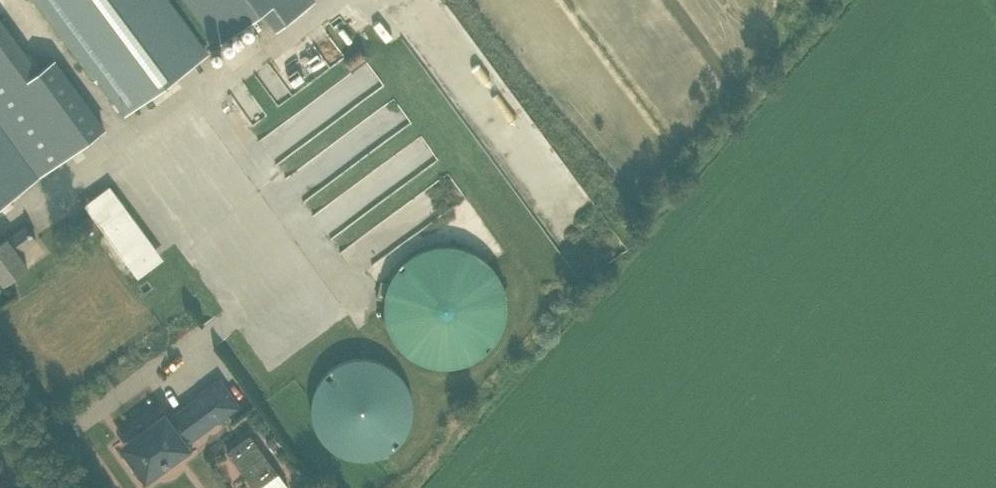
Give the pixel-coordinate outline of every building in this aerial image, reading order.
[(125,115),(208,52),(169,0),(39,0),(125,115)] [(106,130),(56,55),(34,69),(0,16),(0,199),(106,130)] [(109,187),(89,201),(96,211),(97,210),(112,230),(108,233),(115,242),(113,244),(128,264),(153,246),(109,187)] [(4,282),(27,265),(18,253),(36,240),(25,225),(0,243),(0,277),(4,282)] [(448,245),(403,245),(387,300),(388,349),(436,364),(487,363),(499,321),(499,260),(448,245)] [(417,433),(384,349),(304,379),(337,464),(417,433)] [(188,405),(189,406),(179,413),(178,412),(177,412),(178,414),(167,422),(164,417),(130,442),(134,448),(129,452),(146,477),(180,451),(180,450),(178,451),(175,447),(181,442),(182,444),(194,435),(195,436),(195,434),(204,427),(205,429),(206,428),(205,427),(217,418),(219,421),(239,406),(219,379),(199,394),(201,397),(189,406),(188,404),(188,405)] [(250,434),(226,451),(254,487),(257,487),(278,472),(250,434)]
